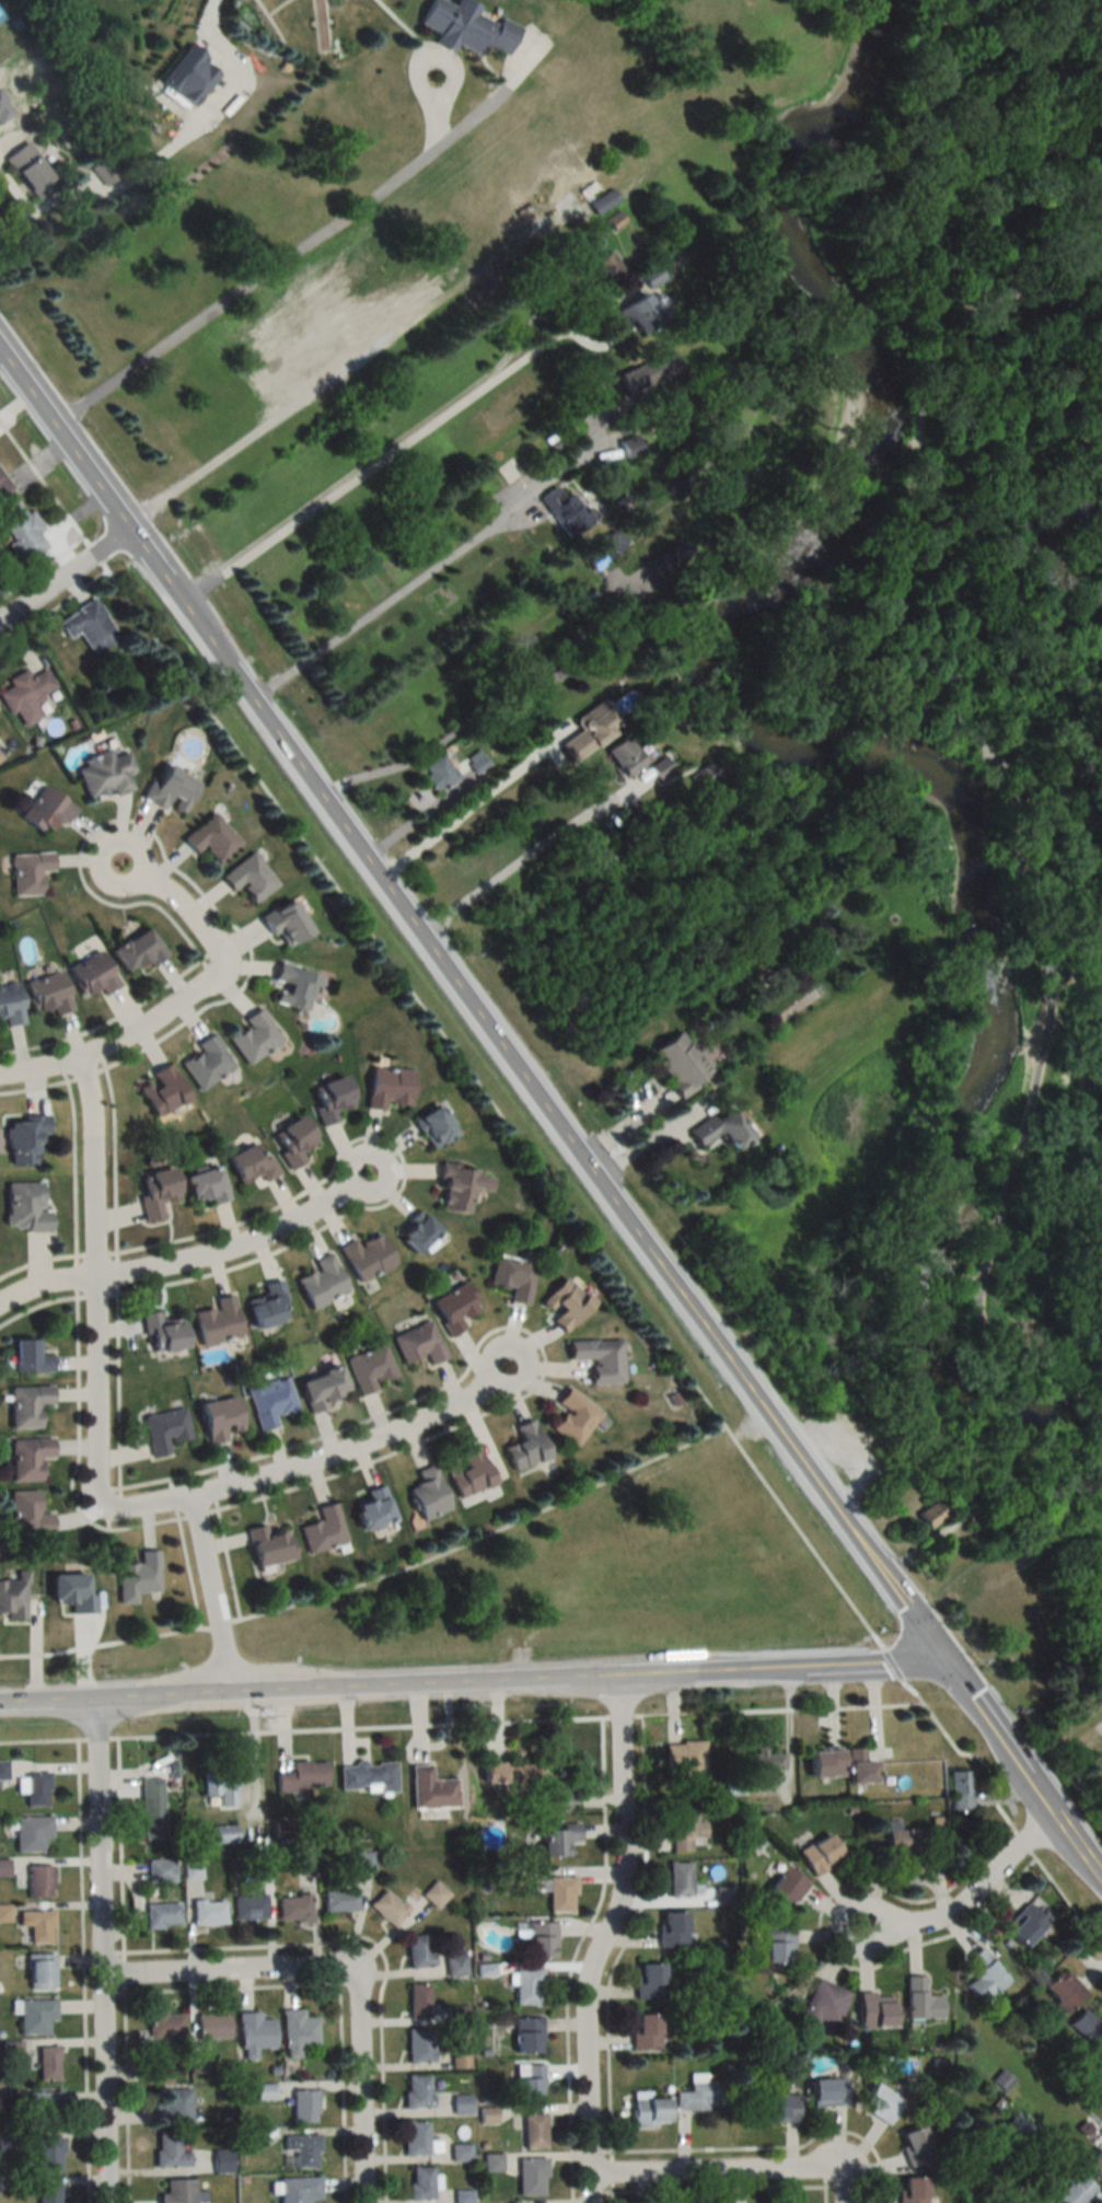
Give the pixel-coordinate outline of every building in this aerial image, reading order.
[(450,5),(438,0),(428,0),(416,25),(435,33),(431,43),(449,51),(452,45),(473,54),(477,43),(502,55),(515,25),(460,0),(453,0),(450,5)] [(158,82),(193,107),(221,68),(186,43),(158,82)] [(56,186),(24,142),(2,158),(34,202),(56,186)] [(103,186),(117,175),(103,156),(89,167),(103,186)] [(587,201),(593,214),(619,202),(613,189),(587,201)] [(594,260),(599,269),(585,277),(594,291),(623,272),(610,250),(594,260)] [(661,279),(652,264),(637,275),(646,289),(661,279)] [(659,319),(640,293),(610,314),(624,335),(632,330),(636,335),(659,319)] [(671,354),(616,373),(624,398),(680,379),(671,354)] [(624,458),(639,451),(632,435),(617,443),(624,458)] [(11,488),(0,473),(0,496),(11,488)] [(567,537),(599,514),(579,486),(564,497),(555,485),(538,497),(567,537)] [(38,533),(43,530),(31,512),(26,515),(17,501),(0,513),(0,523),(13,541),(7,545),(21,565),(48,547),(38,533)] [(583,554),(596,568),(624,541),(611,527),(583,554)] [(78,633),(93,656),(120,639),(93,598),(58,621),(69,639),(78,633)] [(18,729),(42,716),(33,700),(55,688),(45,669),(29,678),(25,670),(6,680),(9,687),(0,692),(0,694),(18,729)] [(573,718),(580,730),(558,744),(567,760),(618,729),(600,701),(573,718)] [(623,778),(645,764),(627,736),(605,750),(623,778)] [(131,789),(126,775),(133,772),(126,753),(111,758),(108,751),(74,764),(87,799),(111,790),(113,796),(131,789)] [(457,778),(441,753),(422,765),(438,790),(457,778)] [(658,780),(672,770),(663,757),(649,766),(658,780)] [(198,781),(161,763),(143,798),(180,817),(198,781)] [(65,824),(75,806),(37,787),(20,821),(45,834),(53,818),(65,824)] [(181,839),(195,855),(202,847),(217,863),(240,842),(212,811),(181,839)] [(219,876),(231,893),(240,887),(252,904),(277,886),(253,852),(219,876)] [(39,872),(52,872),(51,853),(10,854),(11,895),(40,895),(39,872)] [(260,918),(280,950),(309,931),(289,900),(260,918)] [(165,956),(145,927),(108,951),(124,974),(145,961),(149,967),(165,956)] [(67,970),(83,994),(97,985),(103,996),(119,985),(97,951),(67,970)] [(317,976),(277,964),(271,983),(279,985),(273,1002),(305,1012),(317,976)] [(51,1006),(53,1015),(69,1011),(60,972),(24,980),(32,1011),(51,1006)] [(3,1016),(5,1027),(22,1023),(15,983),(0,985),(0,1016),(3,1016)] [(245,1065),(281,1042),(260,1008),(242,1019),(246,1026),(228,1038),(245,1065)] [(677,1098),(710,1075),(679,1030),(646,1053),(677,1098)] [(199,1090),(234,1066),(212,1033),(195,1044),(199,1051),(180,1063),(199,1090)] [(138,1086),(153,1117),(187,1100),(168,1063),(149,1072),(153,1079),(138,1086)] [(412,1071),(370,1066),(365,1108),(384,1111),(385,1103),(408,1106),(412,1071)] [(340,1119),(338,1112),(352,1109),(344,1076),(310,1085),(320,1124),(340,1119)] [(685,1133),(696,1148),(716,1134),(728,1152),(747,1138),(724,1105),(685,1133)] [(432,1149),(454,1134),(434,1106),(412,1121),(432,1149)] [(286,1166),(318,1151),(301,1116),(270,1131),(286,1166)] [(46,1136),(46,1117),(6,1117),(7,1164),(35,1163),(35,1136),(46,1136)] [(277,1175),(260,1139),(224,1156),(238,1186),(257,1176),(260,1183),(277,1175)] [(207,1198),(209,1206),(228,1200),(218,1166),(182,1176),(190,1203),(207,1198)] [(490,1191),(492,1174),(441,1168),(436,1210),(468,1214),(471,1189),(490,1191)] [(145,1222),(162,1218),(159,1202),(176,1198),(170,1169),(135,1176),(145,1222)] [(6,1183),(6,1232),(48,1232),(49,1211),(40,1211),(41,1184),(6,1183)] [(436,1231),(420,1215),(396,1238),(413,1254),(436,1231)] [(355,1283),(393,1265),(378,1234),(356,1245),(353,1239),(337,1246),(355,1283)] [(347,1294),(329,1253),(310,1261),(314,1270),(294,1279),(308,1311),(347,1294)] [(489,1286),(509,1289),(507,1303),(527,1306),(534,1262),(494,1255),(489,1286)] [(549,1321),(563,1333),(590,1303),(563,1278),(539,1303),(554,1316),(549,1321)] [(255,1331),(292,1315),(277,1279),(259,1286),(264,1297),(244,1306),(255,1331)] [(465,1327),(461,1320),(479,1311),(464,1282),(428,1301),(446,1337),(465,1327)] [(232,1295),(213,1299),(215,1309),(192,1313),(198,1346),(239,1339),(232,1295)] [(180,1318),(160,1320),(159,1312),(142,1314),(146,1353),(183,1350),(180,1318)] [(391,1337),(403,1364),(423,1355),(428,1365),(445,1358),(429,1320),(391,1337)] [(51,1354),(39,1354),(39,1340),(13,1340),(13,1372),(51,1372),(51,1354)] [(566,1341),(566,1361),(590,1361),(590,1385),(621,1385),(621,1341),(566,1341)] [(395,1377),(383,1344),(343,1358),(357,1396),(376,1389),(374,1385),(395,1377)] [(306,1411),(346,1397),(336,1366),(296,1380),(306,1411)] [(276,1426),(273,1416),(294,1411),(286,1378),(245,1388),(256,1431),(276,1426)] [(51,1405),(51,1387),(9,1387),(9,1429),(38,1429),(38,1405),(51,1405)] [(565,1411),(551,1429),(574,1448),(600,1414),(567,1388),(555,1403),(565,1411)] [(197,1405),(206,1445),(226,1441),(225,1433),(241,1430),(233,1396),(197,1405)] [(170,1455),(167,1443),(189,1439),(183,1408),(142,1416),(150,1459),(170,1455)] [(503,1448),(511,1472),(545,1459),(531,1420),(513,1427),(518,1442),(503,1448)] [(52,1457),(52,1439),(10,1439),(10,1480),(39,1480),(39,1457),(52,1457)] [(445,1467),(456,1498),(490,1486),(476,1445),(457,1452),(460,1462),(445,1467)] [(449,1509),(431,1465),(416,1471),(420,1483),(406,1488),(419,1521),(449,1509)] [(348,1500),(360,1533),(394,1520),(382,1488),(348,1500)] [(10,1490),(10,1532),(52,1532),(51,1513),(38,1513),(38,1490),(10,1490)] [(945,1516),(934,1501),(914,1515),(925,1530),(945,1516)] [(333,1502),(316,1508),(319,1519),(299,1526),(307,1553),(345,1541),(333,1502)] [(292,1559),(287,1528),(267,1531),(266,1524),(246,1527),(252,1566),(292,1559)] [(117,1564),(118,1603),(135,1603),(135,1592),(158,1591),(157,1550),(139,1550),(139,1563),(117,1564)] [(6,1612),(6,1619),(25,1619),(25,1571),(15,1571),(15,1580),(0,1580),(0,1612),(6,1612)] [(1101,1741),(1101,1720),(1092,1729),(1101,1741)] [(702,1772),(702,1742),(665,1742),(665,1772),(702,1772)] [(751,1747),(751,1772),(782,1772),(782,1754),(764,1754),(764,1747),(751,1747)] [(872,1760),(864,1760),(864,1748),(847,1748),(847,1783),(872,1783),(872,1760)] [(840,1751),(809,1751),(809,1777),(840,1777),(840,1751)] [(276,1772),(276,1789),(325,1789),(325,1762),(291,1762),(291,1772),(276,1772)] [(484,1763),(484,1786),(539,1785),(539,1762),(484,1763)] [(339,1763),(339,1791),(395,1791),(395,1763),(339,1763)] [(410,1765),(411,1809),(456,1807),(456,1778),(430,1779),(430,1764),(410,1765)] [(235,1771),(199,1771),(199,1795),(217,1795),(217,1807),(235,1807),(235,1771)] [(970,1771),(950,1771),(950,1810),(970,1810),(970,1771)] [(48,1773),(25,1773),(25,1806),(48,1806),(48,1773)] [(163,1839),(162,1778),(141,1778),(142,1839),(163,1839)] [(745,1795),(745,1778),(725,1778),(725,1795),(745,1795)] [(552,1792),(552,1810),(572,1810),(572,1792),(552,1792)] [(51,1838),(51,1816),(14,1816),(14,1852),(43,1852),(43,1838),(51,1838)] [(692,1852),(692,1840),(707,1840),(707,1819),(693,1819),(693,1816),(671,1816),(671,1852),(692,1852)] [(564,1856),(564,1841),(578,1841),(578,1825),(539,1825),(539,1856),(564,1856)] [(903,1853),(903,1873),(923,1873),(923,1829),(886,1829),(886,1853),(903,1853)] [(798,1853),(814,1875),(841,1854),(825,1833),(798,1853)] [(373,1870),(373,1852),(355,1852),(355,1870),(373,1870)] [(147,1860),(147,1882),(175,1882),(175,1860),(147,1860)] [(183,1880),(201,1880),(201,1861),(183,1861),(183,1880)] [(668,1897),(692,1897),(692,1862),(668,1862),(668,1897)] [(807,1882),(784,1864),(763,1892),(786,1910),(807,1882)] [(27,1865),(27,1897),(51,1897),(51,1865),(27,1865)] [(548,1876),(548,1912),(575,1912),(575,1876),(548,1876)] [(450,1892),(433,1881),(422,1897),(438,1909),(450,1892)] [(409,1909),(385,1888),(368,1906),(392,1928),(409,1909)] [(323,1891),(323,1911),(357,1911),(357,1891),(323,1891)] [(278,1923),(310,1923),(310,1894),(278,1894),(278,1923)] [(233,1920),(266,1920),(266,1895),(233,1895),(233,1920)] [(191,1925),(224,1925),(224,1901),(191,1901),(191,1925)] [(1047,1923),(1026,1902),(1002,1927),(1022,1947),(1047,1923)] [(179,1904),(145,1904),(145,1929),(179,1929),(179,1904)] [(52,1911),(19,1911),(19,1927),(28,1927),(27,1943),(52,1943),(52,1911)] [(685,1911),(659,1911),(659,1946),(685,1947),(685,1911)] [(555,1922),(527,1922),(527,1957),(555,1957),(555,1922)] [(762,1962),(791,1963),(792,1927),(763,1927),(762,1962)] [(406,1935),(408,1967),(431,1965),(429,1934),(406,1935)] [(1006,1981),(981,1946),(966,1956),(979,1974),(966,1984),(978,2001),(1006,1981)] [(26,1953),(26,1989),(54,1989),(54,1953),(26,1953)] [(635,1963),(635,1998),(661,1998),(661,1963),(635,1963)] [(514,2006),(542,2006),(542,1969),(514,1969),(514,2006)] [(1066,1973),(1063,1977),(1055,1969),(1038,1987),(1063,2012),(1084,1991),(1066,1973)] [(905,2019),(941,2019),(941,1995),(924,1995),(924,1975),(905,1975),(905,2019)] [(849,1991),(814,1978),(798,2020),(815,2027),(818,2019),(836,2026),(849,1991)] [(429,1984),(408,1984),(408,2017),(429,2017),(429,1984)] [(891,2028),(891,2002),(873,2002),(873,1992),(857,1992),(857,2028),(891,2028)] [(55,2020),(55,1999),(19,1999),(19,2034),(48,2034),(48,2020),(55,2020)] [(1101,2039),(1101,2018),(1099,2021),(1085,2007),(1067,2024),(1092,2049),(1101,2039)] [(301,2009),(281,2009),(281,2058),(300,2058),(300,2047),(316,2047),(316,2017),(301,2017),(301,2009)] [(148,2038),(182,2038),(182,2012),(148,2012),(148,2038)] [(272,2018),(259,2019),(258,2012),(237,2013),(238,2058),(255,2058),(255,2048),(273,2048),(272,2018)] [(227,2038),(227,2014),(196,2014),(196,2038),(227,2038)] [(658,2050),(658,2014),(632,2014),(632,2050),(658,2050)] [(542,2018),(514,2018),(514,2053),(542,2053),(542,2018)] [(431,2030),(406,2030),(406,2063),(431,2063),(431,2030)] [(58,2047),(37,2047),(37,2080),(58,2080),(58,2047)] [(171,2061),(150,2061),(150,2084),(171,2084),(171,2061)] [(514,2099),(542,2099),(542,2065),(514,2065),(514,2099)] [(403,2107),(430,2107),(430,2075),(403,2075),(403,2107)] [(845,2078),(810,2078),(810,2106),(845,2106),(845,2078)] [(674,2091),(675,2110),(724,2109),(724,2080),(689,2080),(689,2091),(674,2091)] [(902,2102),(872,2083),(858,2105),(888,2124),(902,2102)] [(190,2089),(154,2089),(154,2123),(190,2123),(190,2089)] [(315,2090),(291,2090),(291,2122),(315,2122),(315,2090)] [(29,2091),(29,2127),(61,2127),(61,2091),(29,2091)] [(471,2095),(452,2095),(452,2113),(471,2113),(471,2095)] [(796,2095),(762,2095),(762,2122),(796,2122),(796,2095)] [(631,2124),(666,2125),(666,2098),(632,2097),(631,2124)] [(544,2148),(544,2114),(523,2114),(523,2148),(544,2148)] [(404,2155),(427,2155),(427,2121),(404,2121),(404,2155)] [(898,2133),(908,2167),(932,2160),(922,2126),(898,2133)] [(154,2166),(189,2166),(189,2151),(178,2151),(178,2133),(154,2133),(154,2166)] [(282,2152),(291,2152),(291,2168),(317,2168),(317,2134),(282,2134),(282,2152)] [(36,2138),(36,2171),(62,2171),(62,2138),(36,2138)] [(450,2144),(450,2161),(470,2161),(470,2144),(450,2144)] [(1100,2181),(1101,2180),(1101,2146),(1083,2164),(1100,2181)] [(231,2172),(230,2150),(213,2150),(214,2172),(231,2172)] [(500,2155),(483,2155),(483,2171),(500,2171),(500,2155)] [(516,2158),(516,2195),(545,2195),(545,2158),(516,2158)] [(431,2166),(408,2166),(408,2199),(431,2199),(431,2166)] [(1081,2171),(1051,2191),(1059,2202),(1079,2202),(1095,2192),(1081,2171)] [(319,2198),(319,2177),(277,2177),(277,2202),(308,2202),(308,2198),(319,2198)] [(899,2177),(899,2202),(925,2202),(925,2177),(899,2177)] [(164,2179),(164,2193),(158,2193),(158,2202),(195,2202),(195,2179),(164,2179)] [(38,2183),(38,2202),(60,2202),(60,2183),(38,2183)]
